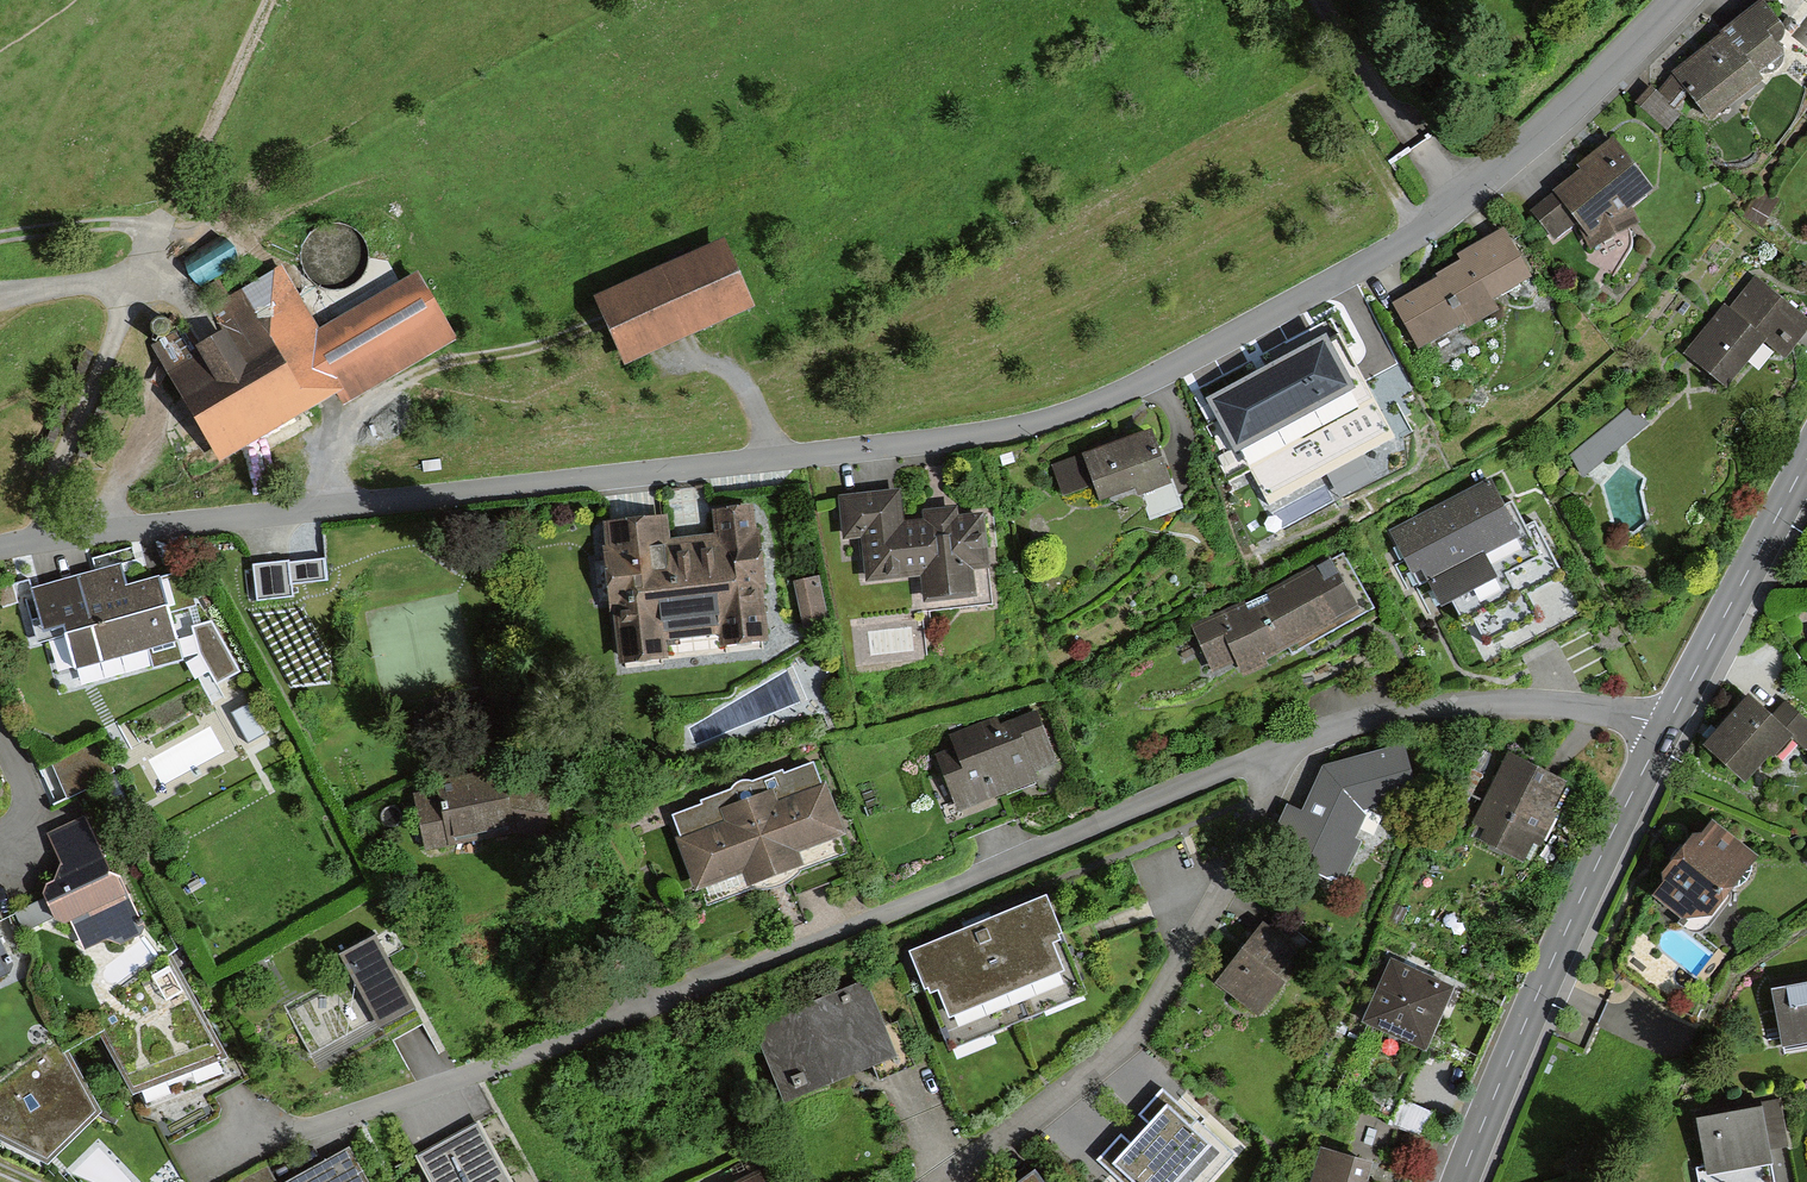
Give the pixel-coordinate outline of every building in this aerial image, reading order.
[(1760,81),(1755,75),(1781,53),(1777,47),(1789,37),(1761,4),(1673,77),(1711,122),(1760,81)] [(1662,132),(1679,117),(1651,87),(1635,102),(1662,132)] [(1554,244),(1573,228),(1590,257),(1638,229),(1627,209),(1650,191),(1611,142),(1547,191),(1550,196),(1529,214),(1554,244)] [(1462,266),(1410,294),(1423,318),(1446,306),(1460,332),(1495,313),(1489,303),(1528,282),(1499,231),(1456,255),(1462,266)] [(757,298),(729,234),(601,290),(630,354),(757,298)] [(229,247),(186,268),(195,288),(238,266),(229,247)] [(187,326),(154,345),(220,456),(336,387),(346,404),(460,336),(420,268),(321,327),(299,290),(276,304),(258,273),(210,302),(223,325),(196,341),(187,326)] [(1754,279),(1687,356),(1722,386),(1762,340),(1782,357),(1806,329),(1806,325),(1754,279)] [(1403,287),(1384,297),(1406,339),(1425,330),(1403,287)] [(1394,398),(1377,408),(1340,339),(1275,374),(1268,360),(1198,397),(1227,451),(1291,416),(1326,480),(1413,433),(1394,398)] [(1410,390),(1433,377),(1416,348),(1394,360),(1410,390)] [(1589,477),(1647,424),(1629,404),(1570,457),(1589,477)] [(1161,425),(1095,450),(1115,502),(1181,476),(1161,425)] [(1491,483),(1392,530),(1411,570),(1418,566),(1438,607),(1451,601),(1464,627),(1478,620),(1487,638),(1536,614),(1528,597),(1566,579),(1538,520),(1526,526),(1514,501),(1502,506),(1491,483)] [(904,488),(866,492),(875,575),(928,570),(930,593),(981,587),(979,564),(996,563),(991,508),(966,511),(965,505),(928,509),(929,515),(907,517),(904,488)] [(667,516),(612,521),(626,657),(667,653),(664,630),(728,624),(730,647),(776,642),(762,506),(719,510),(722,536),(669,541),(667,516)] [(323,561),(255,568),(258,601),(291,598),(290,585),(325,581),(323,561)] [(119,562),(34,588),(45,625),(65,619),(78,665),(151,643),(156,661),(181,654),(157,574),(126,583),(119,562)] [(1355,620),(1329,564),(1205,622),(1225,664),(1240,657),(1247,671),(1355,620)] [(796,584),(801,628),(828,625),(823,581),(796,584)] [(217,632),(196,641),(218,691),(238,683),(217,632)] [(1789,741),(1748,702),(1703,749),(1744,788),(1789,741)] [(955,747),(940,752),(959,808),(1044,779),(1041,770),(1059,763),(1042,713),(1005,726),(1002,719),(951,736),(955,747)] [(1348,878),(1374,816),(1417,806),(1404,751),(1326,768),(1290,853),(1348,878)] [(1565,790),(1510,763),(1480,823),(1490,829),(1484,842),(1520,860),(1531,839),(1539,842),(1565,790)] [(814,765),(676,818),(706,895),(844,842),(814,765)] [(504,772),(421,792),(434,848),(517,828),(504,772)] [(139,927),(86,819),(54,835),(72,872),(53,881),(89,952),(139,927)] [(1749,862),(1706,829),(1649,902),(1691,936),(1749,862)] [(1045,902),(914,956),(952,1049),(1084,995),(1045,902)] [(1309,954),(1266,923),(1221,983),(1264,1015),(1309,954)] [(14,969),(0,940),(0,976),(14,969)] [(413,1010),(376,941),(343,958),(353,976),(288,1010),(316,1062),(413,1010)] [(1457,987),(1393,961),(1368,1019),(1432,1045),(1457,987)] [(161,966),(89,1034),(145,1122),(226,1088),(161,966)] [(1770,985),(1780,1041),(1806,1036),(1806,978),(1770,985)] [(890,1058),(864,991),(759,1032),(786,1099),(890,1058)] [(0,1086),(0,1139),(48,1166),(98,1116),(56,1042),(0,1086)] [(1142,1137),(1190,1181),(1210,1181),(1233,1158),(1163,1093),(1141,1117),(1151,1127),(1142,1137)] [(1757,1102),(1694,1113),(1704,1169),(1767,1158),(1757,1102)] [(417,1157),(431,1181),(510,1181),(479,1124),(417,1157)] [(1142,1137),(1134,1146),(1123,1136),(1098,1163),(1119,1181),(1190,1181),(1142,1137)] [(1326,1147),(1316,1181),(1381,1181),(1370,1178),(1375,1161),(1326,1147)] [(349,1150),(290,1181),(367,1181),(349,1150)] [(241,1181),(276,1181),(269,1168),(241,1181)]
